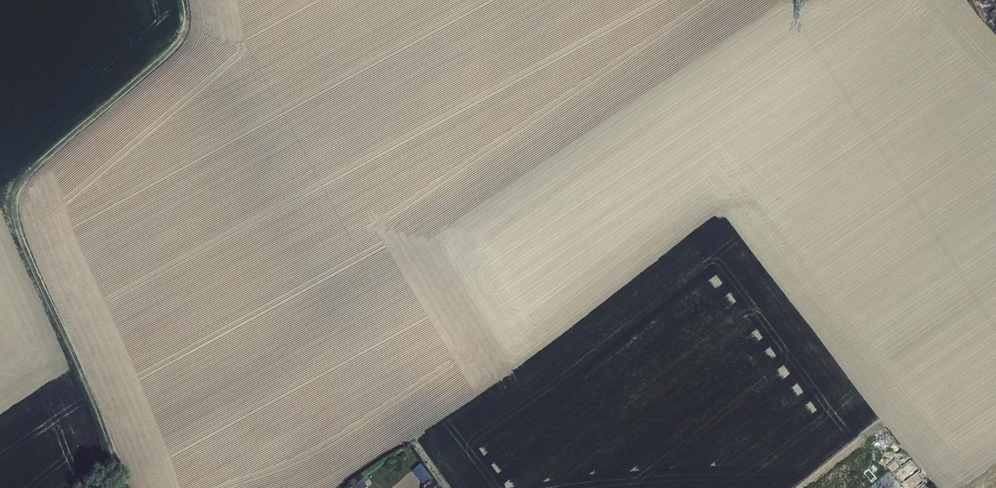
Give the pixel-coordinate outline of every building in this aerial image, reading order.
[(423,486),(431,479),(419,465),(411,472),(423,486)] [(909,481),(916,487),(920,487),(927,482),(919,473),(909,481)] [(350,487),(351,487),(367,487),(371,485),(366,477),(350,487)]
